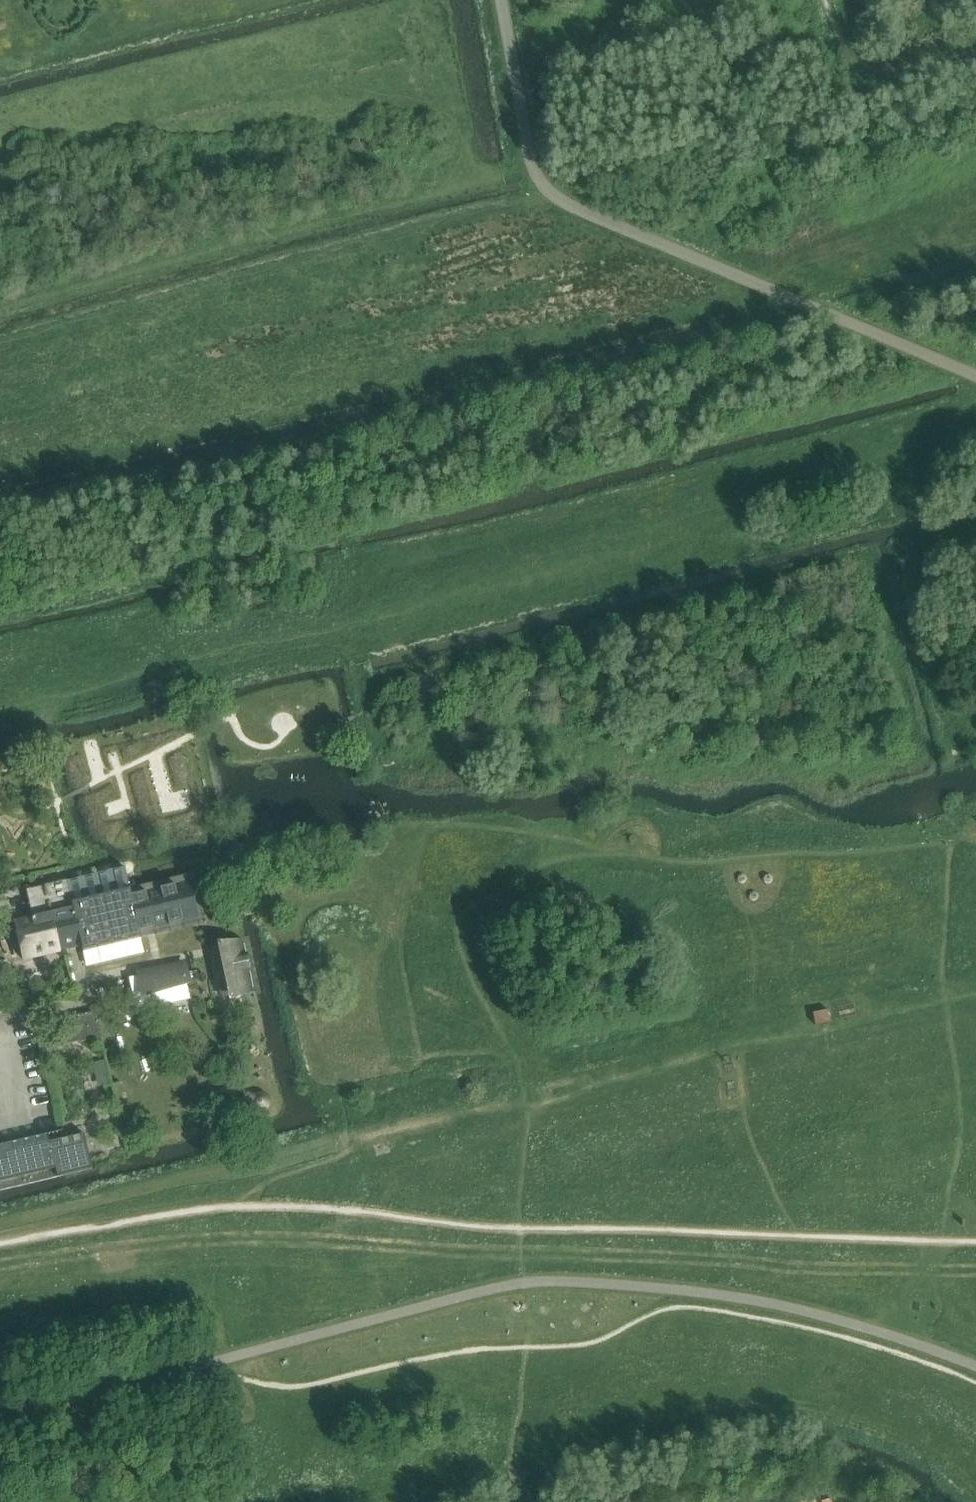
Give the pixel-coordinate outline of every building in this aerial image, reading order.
[(72,909),(15,923),(23,960),(81,947),(82,953),(141,939),(140,933),(155,930),(146,892),(131,895),(130,890),(71,903),(72,909)] [(42,907),(44,915),(51,914),(49,905),(42,907)] [(217,950),(219,961),(215,961),(222,998),(253,991),(254,993),(255,993),(244,942),(243,942),(244,944),(217,950)] [(183,963),(149,971),(154,992),(188,984),(183,963)] [(75,1016),(54,1021),(60,1046),(81,1041),(75,1016)] [(105,1061),(93,1064),(96,1075),(107,1073),(105,1061)] [(255,1094),(248,1092),(244,1101),(250,1103),(251,1104),(251,1105),(251,1106),(251,1107),(252,1107),(252,1108),(253,1109),(253,1110),(254,1110),(255,1111),(256,1112),(257,1112),(258,1112),(259,1112),(260,1112),(261,1112),(262,1112),(263,1112),(264,1112),(264,1111),(265,1111),(266,1110),(267,1110),(267,1109),(268,1109),(268,1108),(269,1107),(269,1106),(270,1106),(270,1105),(270,1104),(270,1103),(270,1102),(270,1101),(270,1100),(269,1099),(269,1098),(269,1097),(268,1097),(267,1096),(267,1095),(266,1095),(266,1094),(265,1094),(264,1093),(263,1093),(262,1093),(261,1093),(260,1093),(259,1093),(258,1093),(257,1093),(256,1094),(255,1094)] [(99,1133),(89,1136),(94,1159),(105,1156),(99,1133)] [(81,1134),(46,1142),(45,1134),(0,1145),(0,1182),(53,1169),(54,1177),(89,1169),(81,1134)] [(389,1143),(374,1146),(377,1158),(392,1154),(389,1143)]
